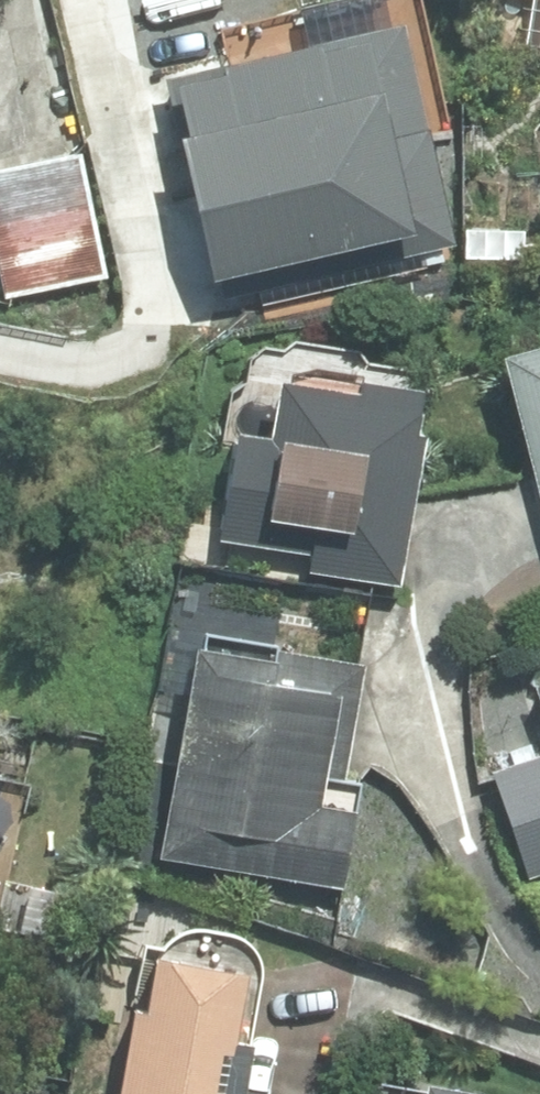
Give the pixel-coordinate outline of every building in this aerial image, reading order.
[(525,52),(539,54),(539,0),(532,0),(525,52)] [(149,74),(199,280),(292,258),(301,292),(470,252),(412,11),(149,74)] [(0,167),(0,223),(14,292),(111,272),(86,149),(0,167)] [(539,552),(539,338),(481,356),(539,552)] [(247,415),(228,534),(318,548),(315,567),(408,581),(439,378),(297,356),(287,421),(247,415)] [(213,629),(169,852),(351,888),(367,804),(337,798),(364,659),(213,629)] [(537,874),(539,873),(539,758),(501,771),(537,874)] [(156,939),(128,1093),(250,1093),(278,935),(183,919),(179,943),(156,939)]
